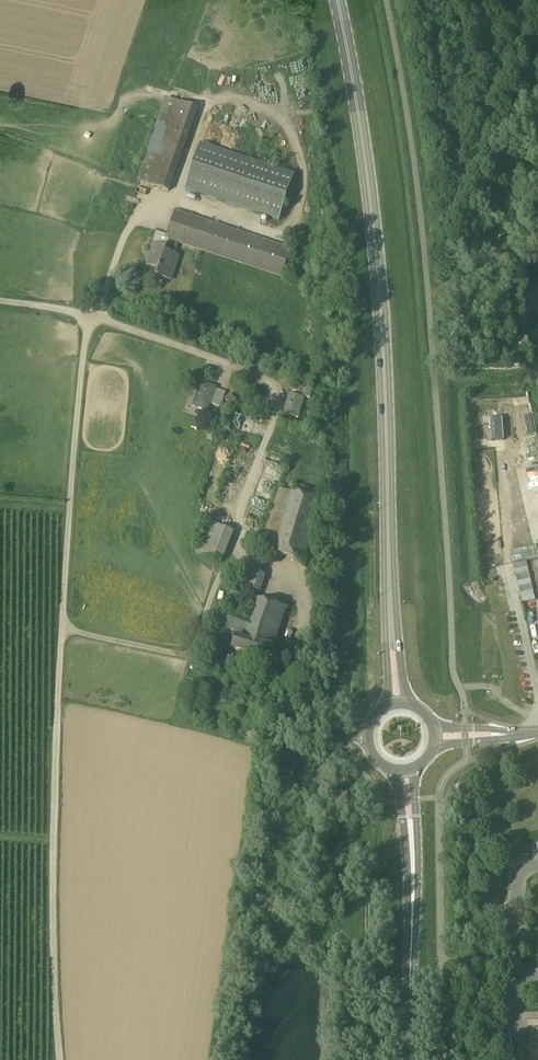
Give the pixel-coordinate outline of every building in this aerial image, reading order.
[(170,192),(198,109),(166,98),(138,181),(170,192)] [(280,220),(295,175),(201,143),(186,189),(280,220)] [(292,248),(176,210),(167,235),(157,231),(154,245),(147,265),(160,269),(157,276),(171,280),(179,256),(175,255),(179,244),(210,254),(209,258),(218,261),(220,257),(282,278),(292,248)] [(142,274),(152,277),(155,270),(145,266),(142,274)] [(221,407),(226,393),(216,389),(217,388),(200,382),(192,406),(209,412),(211,404),(221,407)] [(292,391),(304,394),(303,396),(311,398),(314,386),(301,383),(301,384),(294,382),(292,391)] [(289,394),(284,414),(299,418),(304,398),(302,398),(291,395),(289,394)] [(491,425),(492,441),(504,440),(502,417),(491,418),(491,425)] [(304,563),(323,503),(280,489),(261,549),(304,563)] [(221,565),(234,532),(208,522),(195,555),(221,565)] [(528,568),(527,562),(513,565),(515,571),(528,568)] [(260,592),(266,576),(250,571),(244,587),(260,592)] [(516,577),(517,582),(531,579),(529,574),(516,577)] [(533,591),(532,584),(518,587),(520,594),(533,591)] [(274,648),(287,608),(255,598),(249,618),(220,609),(215,625),(244,634),(243,638),(237,637),(232,650),(273,663),(277,649),(274,648)]
